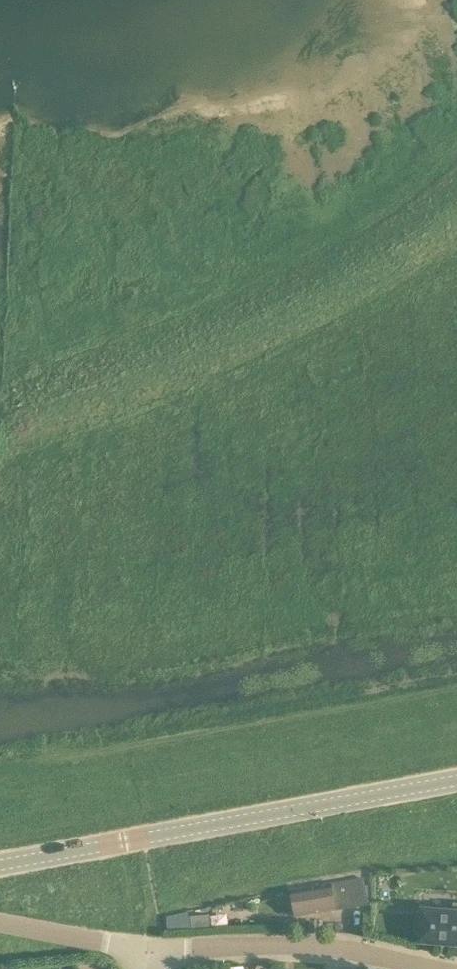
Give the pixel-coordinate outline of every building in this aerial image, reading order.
[(294,916),(347,907),(367,904),(363,879),(349,881),(349,880),(290,890),(294,916)] [(420,941),(456,944),(456,904),(454,904),(453,912),(423,909),(420,941)] [(208,915),(192,917),(193,929),(209,927),(208,915)] [(279,929),(289,929),(289,919),(279,919),(279,929)]
